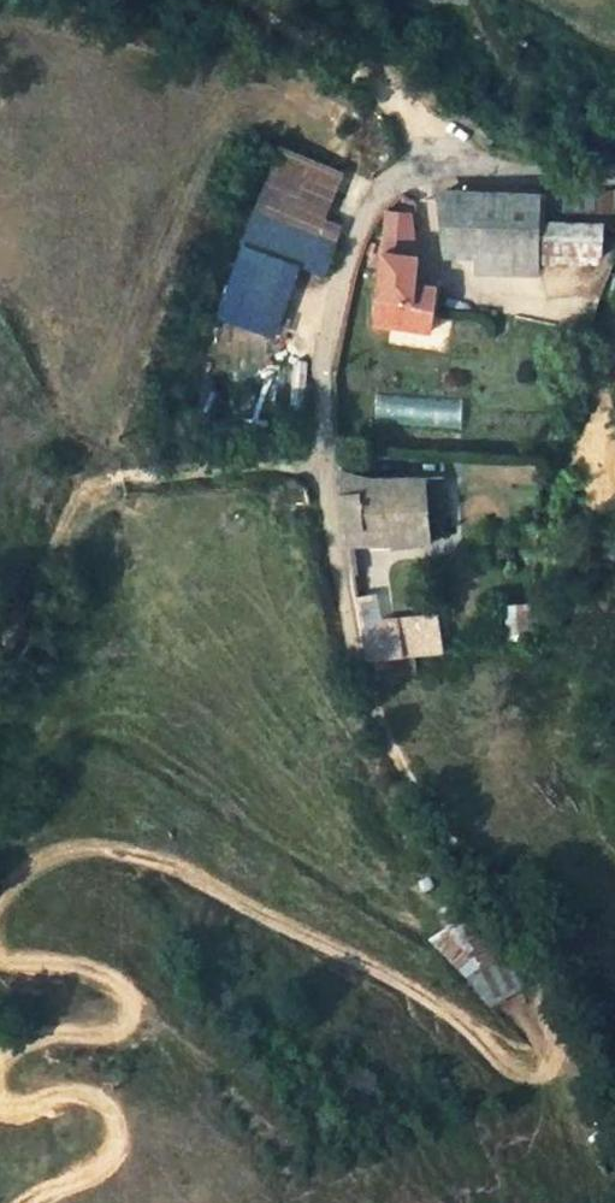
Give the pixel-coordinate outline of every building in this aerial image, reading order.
[(325,220),(344,173),(276,145),(236,243),(324,278),(344,228),(325,220)] [(453,193),(436,192),(443,222),(443,239),(475,238),(476,261),(508,265),(508,258),(600,260),(601,224),(587,224),(587,195),(520,195),(453,193)] [(387,213),(382,252),(416,256),(421,218),(387,213)] [(374,324),(430,332),(435,287),(413,284),(416,256),(382,252),(374,324)] [(461,427),(461,397),(375,397),(375,426),(461,427)] [(343,529),(390,527),(392,542),(392,546),(428,542),(424,477),(373,479),(338,470),(343,529)] [(343,529),(345,544),(392,542),(390,527),(343,529)] [(360,623),(367,661),(448,654),(447,643),(440,643),(437,617),(360,623)] [(483,916),(442,932),(475,1013),(516,997),(483,916)]
